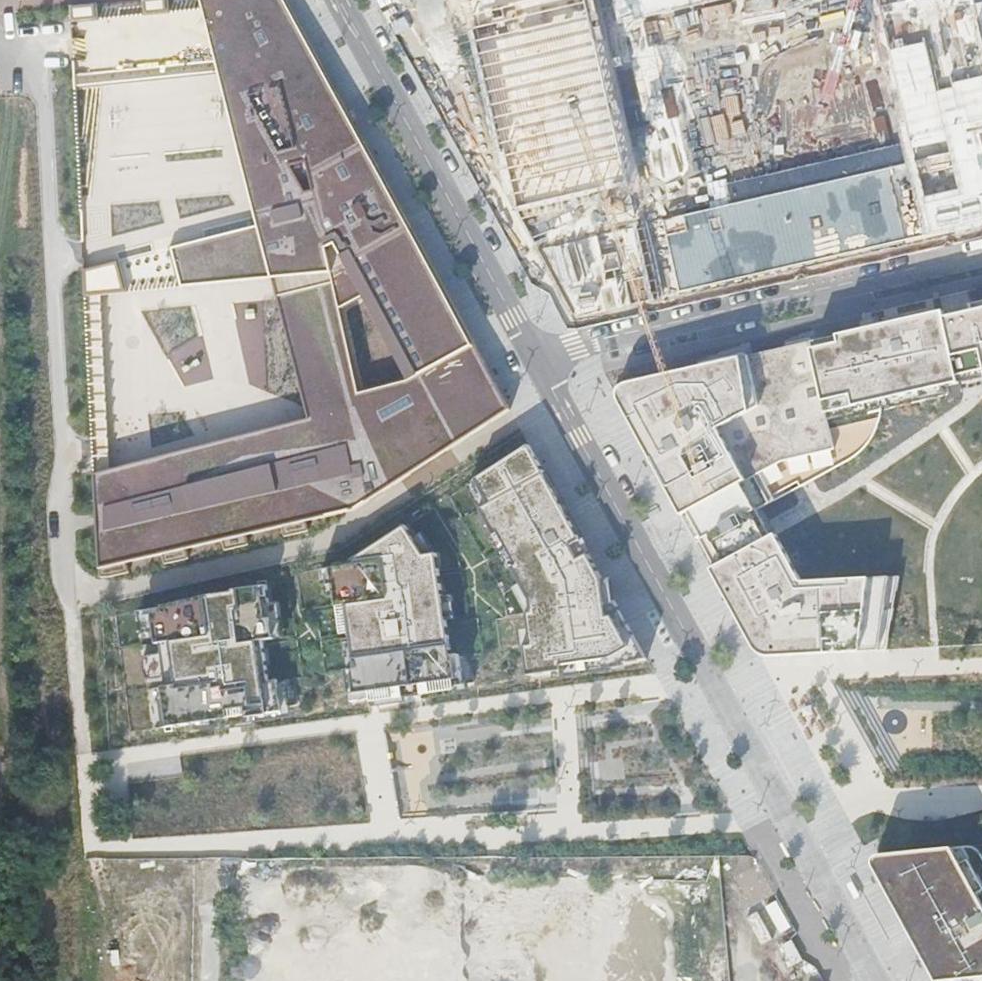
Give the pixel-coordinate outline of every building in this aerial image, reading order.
[(286,0),(118,0),(75,4),(68,5),(73,84),(217,73),(253,218),(83,260),(85,292),(273,279),(310,416),(93,475),(97,569),(353,510),(507,409),(401,209),(400,207),(385,180),(286,0)] [(514,209),(639,185),(596,0),(458,0),(514,209)] [(981,231),(981,6),(981,0),(878,0),(912,143),(685,198),(642,14),(708,0),(596,0),(639,185),(514,209),(574,325),(981,231)] [(809,337),(829,422),(882,410),(963,389),(981,384),(981,299),(939,308),(809,337)] [(617,388),(616,393),(646,448),(705,558),(742,625),(758,651),(867,650),(886,650),(899,577),(798,582),(771,532),(766,535),(761,524),(754,509),(794,490),(803,485),(813,480),(851,460),(862,452),(871,441),(877,429),(882,410),(829,422),(809,337),(625,381),(620,383),(617,388)] [(527,443),(467,483),(530,604),(525,674),(614,665),(638,648),(564,510),(527,443)] [(350,557),(330,567),(348,704),(410,695),(452,690),(434,554),(420,556),(401,526),(350,557)] [(270,584),(136,612),(151,730),(234,718),(275,712),(263,644),(278,641),(270,584)] [(879,854),(867,855),(886,893),(930,980),(981,980),(981,844),(879,854)] [(735,875),(755,906),(780,890),(760,859),(735,875)]
